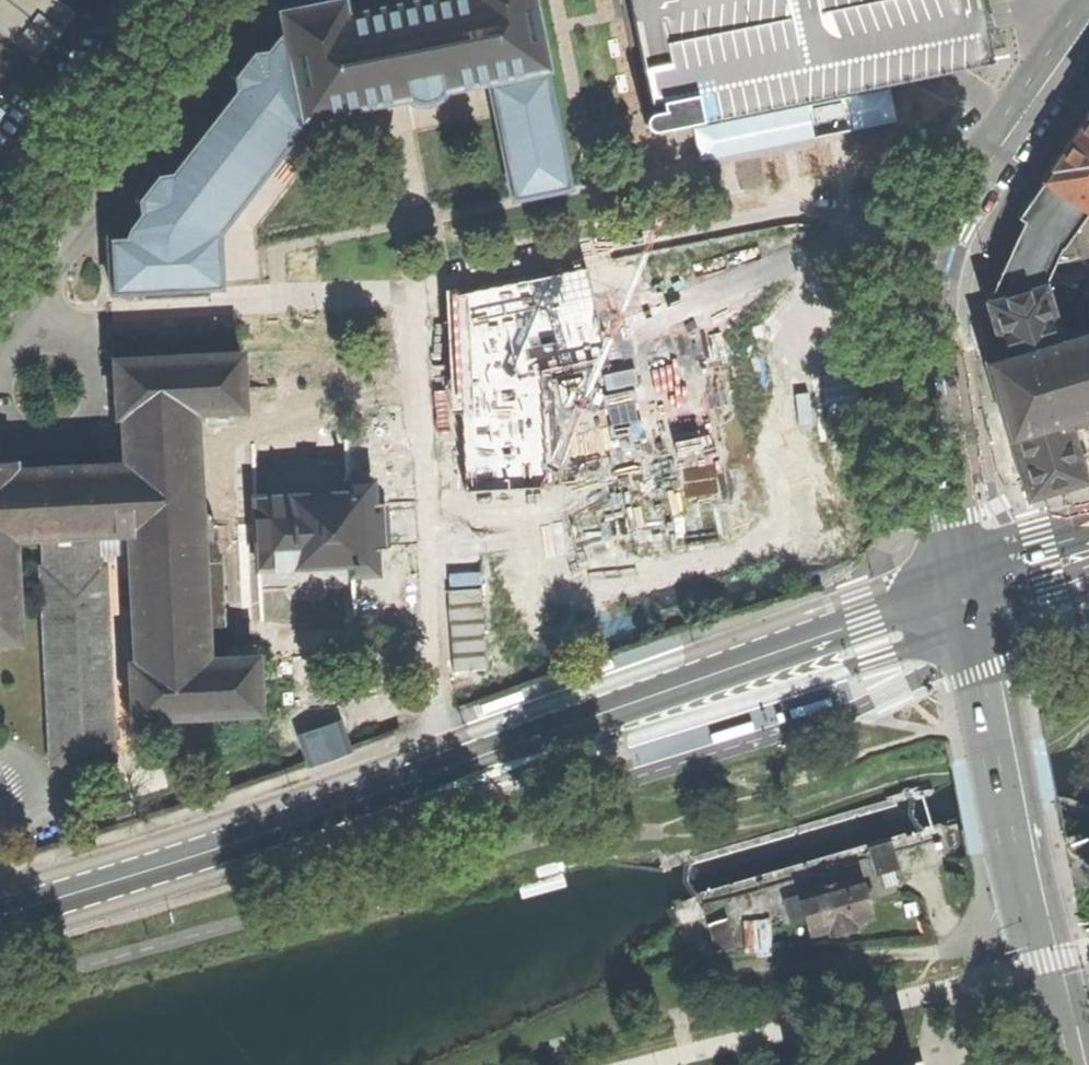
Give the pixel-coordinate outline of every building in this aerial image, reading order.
[(38,57),(73,12),(58,0),(0,0),(0,26),(38,57)] [(118,291),(224,284),(223,234),(316,115),(363,107),(365,103),(408,96),(407,102),(411,126),(456,117),(453,95),(444,88),(489,79),(513,199),(569,189),(568,186),(588,183),(576,123),(557,126),(531,0),(449,0),(348,19),(345,3),(286,15),(290,32),(282,33),(270,49),(258,51),(238,76),(240,87),(175,171),(164,175),(145,197),(144,211),(130,229),(131,235),(116,236),(118,291)] [(653,130),(942,74),(993,64),(985,19),(981,0),(632,0),(652,101),(663,99),(665,107),(651,110),(646,116),(647,124),(653,130)] [(1047,178),(1070,196),(1088,208),(1088,118),(1070,145),(1047,178)] [(1031,497),(1088,480),(1088,479),(1074,424),(1087,420),(1084,411),(1088,409),(1088,331),(1063,339),(1047,283),(1046,229),(1070,196),(1047,178),(1033,199),(1023,213),(1031,220),(990,299),(1001,346),(987,351),(991,366),(999,389),(997,400),(1003,406),(1031,497)] [(446,292),(463,488),(548,485),(547,378),(608,364),(584,268),(446,292)] [(247,410),(245,356),(118,362),(122,417),(129,417),(130,465),(19,472),(18,464),(0,465),(0,644),(22,643),(17,540),(48,539),(49,570),(44,570),(56,762),(121,760),(110,566),(106,566),(106,537),(134,535),(141,664),(135,665),(138,718),(263,712),(261,658),(228,659),(219,554),(222,543),(222,528),(215,517),(203,509),(199,413),(247,410)] [(235,528),(222,528),(222,543),(235,542),(261,541),(263,570),(355,566),(356,576),(381,574),(380,551),(391,550),(390,528),(388,503),(377,503),(375,480),(351,482),(351,493),(259,498),(261,526),(235,528)] [(567,675),(569,680),(591,672),(588,664),(572,669),(566,671),(567,675)] [(868,685),(865,676),(844,683),(847,692),(868,685)] [(353,726),(357,739),(390,726),(386,714),(353,726)] [(343,722),(301,737),(310,765),(353,751),(343,722)] [(876,874),(893,869),(887,847),(870,852),(876,874)] [(864,890),(860,875),(797,892),(798,896),(785,899),(792,924),(805,920),(809,937),(828,931),(830,936),(843,932),(855,929),(854,924),(872,919),(868,905),(874,903),(870,889),(864,890)] [(716,953),(734,948),(725,920),(707,925),(716,953)] [(770,955),(769,925),(742,927),(743,950),(754,949),(755,955),(770,955)]
